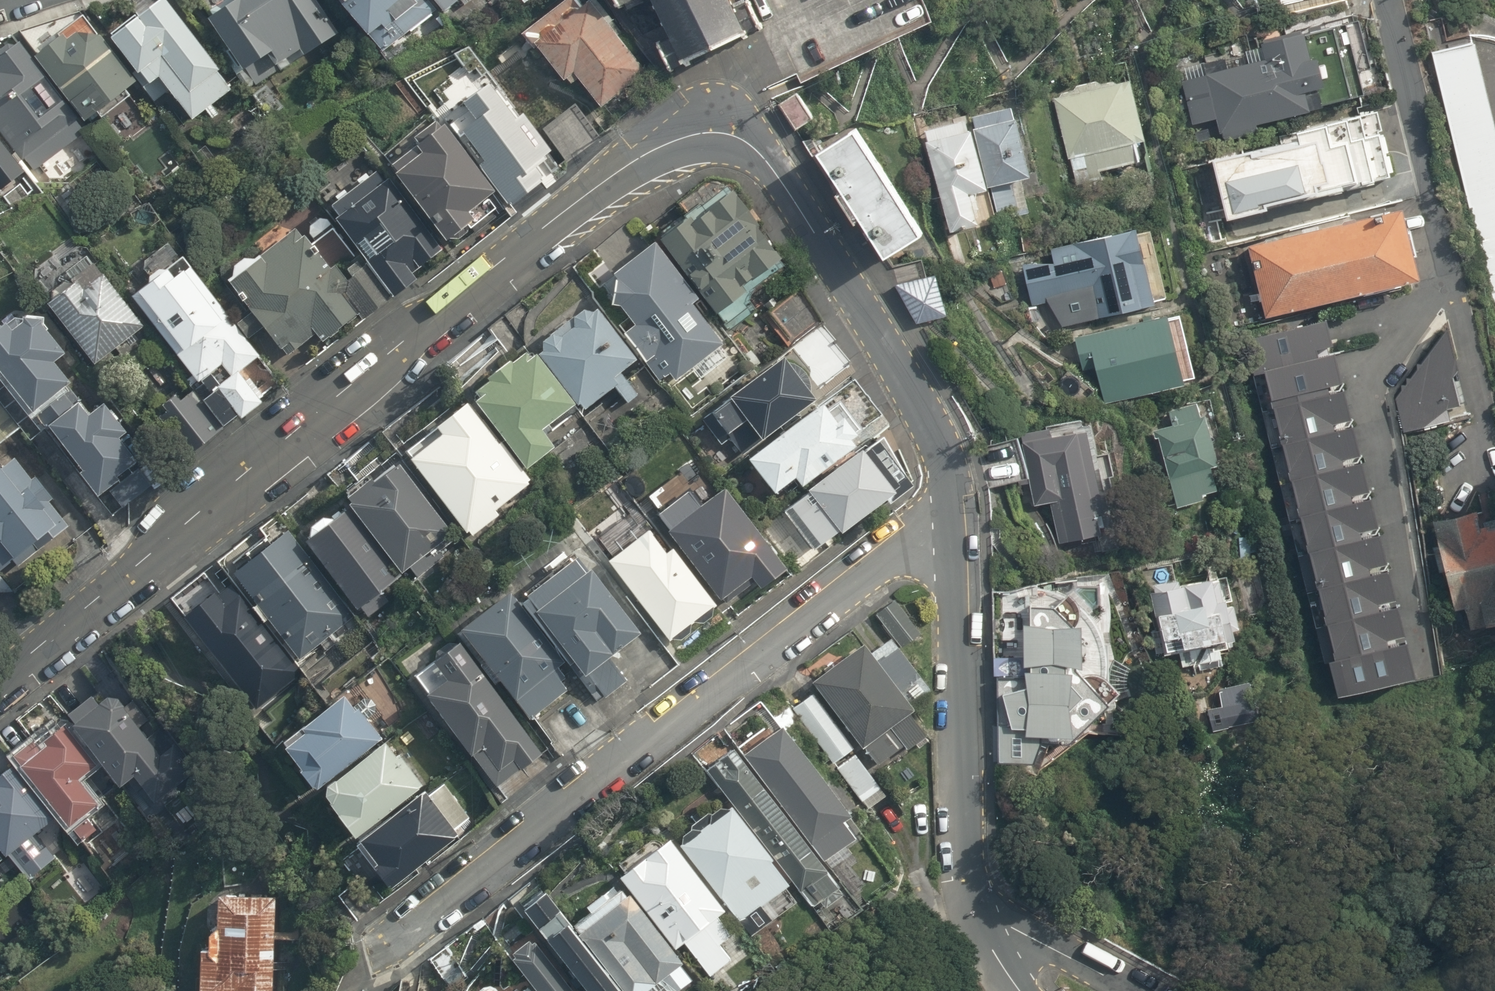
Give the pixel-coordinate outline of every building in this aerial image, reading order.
[(171,0),(157,0),(114,32),(153,86),(163,79),(192,118),(235,87),(171,0)] [(315,0),(226,0),(206,13),(243,69),(267,53),(275,66),(334,28),(315,0)] [(434,0),(351,0),(388,49),(441,10),(434,0)] [(441,10),(454,0),(434,0),(441,10)] [(570,85),(582,78),(601,107),(651,74),(602,0),(587,0),(536,34),(570,85)] [(677,63),(757,27),(754,17),(764,11),(758,0),(651,0),(677,63)] [(1375,89),(1353,11),(1255,38),(1260,54),(1178,77),(1191,126),(1216,119),(1222,139),(1262,128),(1260,121),(1375,89)] [(133,78),(84,15),(35,52),(83,116),(133,78)] [(22,42),(0,59),(0,129),(6,137),(17,129),(41,162),(86,129),(22,42)] [(1471,43),(1431,53),(1494,310),(1494,141),(1471,43)] [(1075,85),(1054,97),(1075,178),(1148,160),(1129,80),(1101,79),(1075,85)] [(496,86),(445,125),(496,193),(548,154),(496,86)] [(813,115),(796,91),(779,102),(795,127),(813,115)] [(1011,106),(971,117),(998,220),(1020,214),(1011,180),(1029,175),(1011,106)] [(1392,178),(1376,112),(1210,154),(1227,219),(1392,178)] [(985,187),(966,118),(923,130),(950,229),(977,222),(969,191),(985,187)] [(850,123),(811,148),(880,254),(919,229),(850,123)] [(387,169),(452,255),(510,211),(496,193),(445,125),(387,169)] [(23,175),(0,144),(0,192),(23,175)] [(452,255),(387,169),(327,214),(357,253),(393,300),(452,255)] [(723,196),(663,241),(718,315),(750,291),(748,287),(784,260),(756,223),(747,229),(723,196)] [(1406,277),(1388,206),(1250,240),(1268,311),(1406,277)] [(333,271),(295,221),(226,274),(289,357),(320,333),(330,347),(393,300),(357,253),(333,271)] [(1051,256),(1021,263),(1033,314),(1086,301),(1091,323),(1165,305),(1146,225),(1049,249),(1051,256)] [(630,323),(619,331),(657,379),(667,373),(673,380),(718,342),(687,302),(694,296),(648,239),(607,271),(610,275),(606,303),(614,305),(630,323)] [(110,259),(50,302),(96,366),(156,322),(138,298),(110,259)] [(181,357),(232,319),(189,260),(138,298),(156,322),(181,357)] [(933,271),(894,283),(916,322),(946,313),(933,271)] [(71,360),(25,301),(0,320),(0,372),(35,421),(79,389),(62,366),(71,360)] [(537,349),(533,352),(573,403),(576,402),(581,408),(611,385),(625,402),(635,394),(616,370),(631,357),(591,306),(587,310),(578,307),(536,340),(537,349)] [(1359,314),(1353,309),(1304,319),(1299,316),(1281,320),(1277,330),(1268,333),(1314,517),(1385,496),(1353,354),(1363,346),(1366,333),(1364,321),(1359,314)] [(1074,338),(1079,363),(1097,359),(1107,402),(1186,384),(1171,316),(1074,338)] [(232,319),(181,357),(199,382),(169,404),(204,452),(286,393),(232,319)] [(472,395),(468,398),(523,467),(551,445),(538,428),(571,402),(525,344),(506,359),(504,357),(480,375),(483,378),(468,390),(472,395)] [(816,401),(786,358),(709,413),(728,440),(747,426),(759,442),(816,401)] [(35,421),(0,372),(0,446),(3,444),(35,421)] [(96,410),(79,389),(35,421),(99,503),(151,464),(104,403),(96,410)] [(864,444),(830,397),(748,457),(775,493),(792,481),(800,491),(864,444)] [(406,454),(403,456),(464,532),(467,530),(471,535),(497,514),(493,510),(528,482),(527,480),(529,479),(522,470),(519,472),(461,399),(429,424),(431,426),(402,449),(406,454)] [(1175,512),(1206,504),(1204,494),(1217,490),(1212,472),(1223,469),(1208,409),(1153,423),(1175,512)] [(1056,544),(1102,534),(1098,518),(1111,515),(1093,429),(1029,442),(1036,479),(1031,480),(1036,506),(1048,504),(1056,544)] [(2,576),(65,530),(3,444),(0,446),(0,574),(2,576)] [(891,505),(903,496),(866,448),(852,459),(850,456),(785,506),(817,547),(839,530),(843,535),(887,500),(891,505)] [(344,499),(341,500),(398,573),(407,566),(416,577),(447,553),(440,543),(451,533),(394,460),(368,480),(365,475),(340,494),(344,499)] [(667,527),(664,530),(718,599),(720,598),(724,603),(752,581),(757,587),(784,567),(721,487),(695,507),(683,492),(656,513),(667,527)] [(301,535),(298,537),(354,609),(358,605),(366,616),(389,600),(381,588),(394,577),(338,508),(327,516),(316,514),(302,524),(301,535)] [(1431,521),(1455,614),(1473,609),(1478,627),(1494,623),(1494,519),(1476,524),(1472,511),(1431,521)] [(244,554),(225,569),(298,660),(354,615),(282,525),(263,539),(260,536),(242,551),(244,554)] [(645,528),(604,559),(667,640),(670,638),(679,639),(687,632),(689,624),(691,621),(700,622),(709,615),(710,607),(714,604),(669,546),(662,551),(645,528)] [(595,701),(601,696),(583,672),(606,654),(635,631),(573,552),(520,593),(523,596),(516,601),(564,661),(595,701)] [(1229,565),(1150,582),(1166,656),(1245,639),(1229,565)] [(209,588),(177,614),(254,709),(300,671),(226,580),(212,592),(209,588)] [(516,601),(507,589),(456,628),(528,719),(566,689),(559,681),(565,676),(557,666),(564,661),(516,601)] [(892,599),(874,614),(900,647),(919,632),(892,599)] [(1045,766),(1047,734),(1082,734),(1083,673),(1087,673),(1088,619),(1031,618),(1030,682),(995,682),(996,764),(1045,766)] [(927,686),(889,637),(868,654),(860,643),(810,681),(860,748),(863,746),(877,764),(901,745),(905,750),(924,735),(906,712),(910,709),(906,704),(927,686)] [(541,752),(455,641),(412,674),(424,690),(420,693),(467,754),(468,753),(494,788),(541,752)] [(626,680),(606,654),(583,672),(601,696),(603,698),(626,680)] [(1260,680),(1220,687),(1222,705),(1207,707),(1210,727),(1266,718),(1260,680)] [(64,717),(100,764),(121,792),(136,781),(155,807),(199,774),(142,699),(127,711),(107,684),(64,717)] [(13,715),(34,742),(13,758),(60,818),(62,816),(81,842),(110,819),(80,780),(100,764),(64,717),(44,691),(13,715)] [(833,764),(854,748),(812,692),(791,708),(833,764)] [(311,787),(380,737),(357,706),(351,710),(340,694),(296,726),(298,730),(278,745),(295,768),(294,769),(306,785),(309,783),(311,787)] [(778,725),(740,754),(822,861),(852,837),(838,820),(846,814),(778,725)] [(6,862),(14,857),(28,875),(57,854),(41,833),(60,818),(13,758),(0,740),(0,854),(6,862)] [(349,836),(421,784),(397,752),(393,755),(382,740),(320,783),(319,794),(349,836)] [(730,747),(703,769),(811,906),(818,901),(823,907),(840,893),(835,887),(837,886),(730,747)] [(885,795),(854,754),(836,768),(862,802),(862,801),(868,809),(885,795)] [(386,886),(454,836),(457,840),(476,826),(441,780),(423,793),(420,789),(354,838),(371,862),(369,864),(386,886)] [(770,858),(728,805),(724,807),(717,806),(709,812),(704,811),(688,824),(688,828),(680,834),(679,843),(677,845),(719,898),(720,898),(751,936),(777,915),(767,901),(788,884),(768,860),(770,858)] [(722,910),(665,837),(615,876),(673,949),(682,942),(709,975),(729,959),(718,943),(729,934),(715,916),(722,910)] [(573,933),(539,888),(515,907),(583,990),(619,990),(573,933)] [(626,892),(623,895),(618,888),(605,899),(599,892),(582,905),(587,912),(571,924),(576,931),(573,933),(619,990),(675,990),(691,979),(678,963),(680,962),(626,892)] [(278,894),(211,892),(209,949),(200,950),(199,990),(273,990),(278,894)] [(529,938),(526,941),(523,938),(507,951),(509,954),(506,957),(534,990),(572,990),(529,938)] [(446,945),(429,958),(451,988),(468,976),(446,945)] [(399,976),(397,990),(424,990),(425,981),(399,976)]
